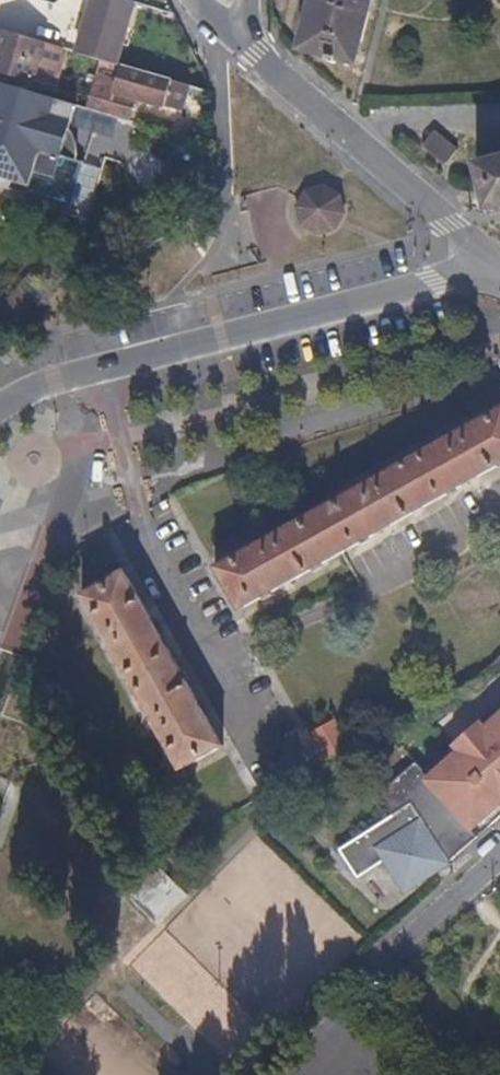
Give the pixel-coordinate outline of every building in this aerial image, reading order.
[(137,11),(99,0),(94,0),(78,53),(101,60),(121,65),(137,11)] [(133,0),(99,0),(137,11),(140,2),(133,0)] [(303,48),(305,49),(357,62),(373,0),(316,0),(303,48)] [(44,43),(3,30),(0,41),(0,71),(32,80),(44,43)] [(53,86),(64,49),(44,43),(32,80),(53,86)] [(126,96),(133,69),(124,66),(116,92),(126,96)] [(191,86),(133,69),(126,96),(184,113),(189,92),(191,86)] [(75,136),(71,129),(78,106),(0,84),(0,179),(12,182),(10,190),(72,208),(85,163),(77,161),(79,157),(79,152),(78,145),(77,140),(75,136)] [(155,128),(158,118),(122,107),(118,117),(155,128)] [(459,152),(435,133),(422,148),(431,155),(446,167),(459,152)] [(499,205),(499,160),(479,165),(490,208),(499,205)] [(82,193),(96,196),(102,168),(88,165),(82,193)] [(499,464),(499,411),(216,568),(238,609),(499,464)] [(220,749),(125,574),(82,597),(178,772),(220,749)] [(484,726),(478,721),(431,762),(436,768),(428,775),(415,760),(382,791),(396,814),(414,803),(451,860),(479,835),(474,830),(484,820),(490,826),(499,817),(499,712),(484,726)] [(451,860),(414,803),(396,814),(353,842),(377,866),(385,860),(407,893),(452,863),(451,860)] [(377,866),(353,842),(342,849),(362,876),(377,866)] [(187,896),(152,862),(142,872),(125,889),(162,924),(187,896)]
